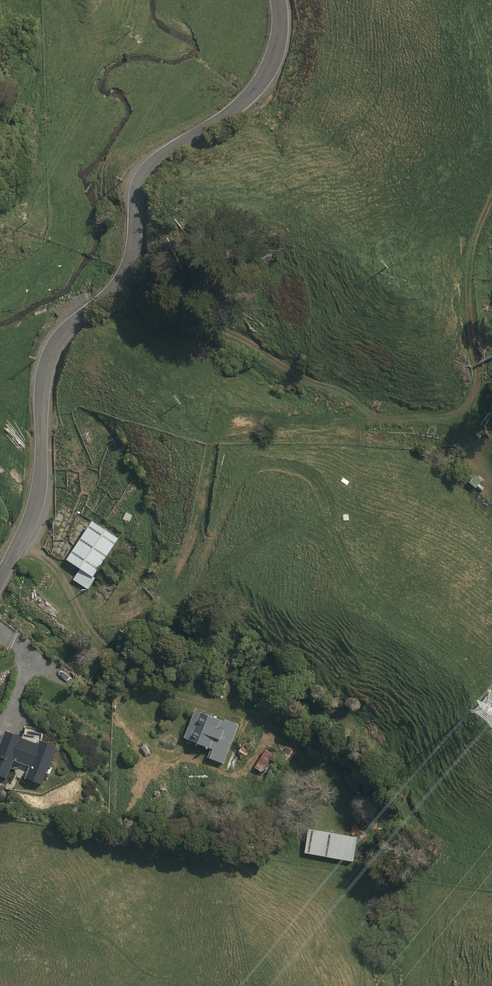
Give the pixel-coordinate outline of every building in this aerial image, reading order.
[(121,539),(94,521),(69,560),(81,569),(94,578),(121,539)] [(96,579),(94,578),(81,569),(74,580),(89,590),(96,579)] [(204,713),(197,710),(185,738),(212,748),(209,758),(225,764),(240,725),(226,720),(226,722),(213,716),(213,714),(205,711),(204,713)] [(10,730),(0,754),(0,775),(9,778),(16,760),(32,767),(27,778),(43,785),(59,747),(43,741),(41,744),(25,738),(26,737),(10,730)] [(306,853),(355,862),(359,837),(311,829),(306,853)]
